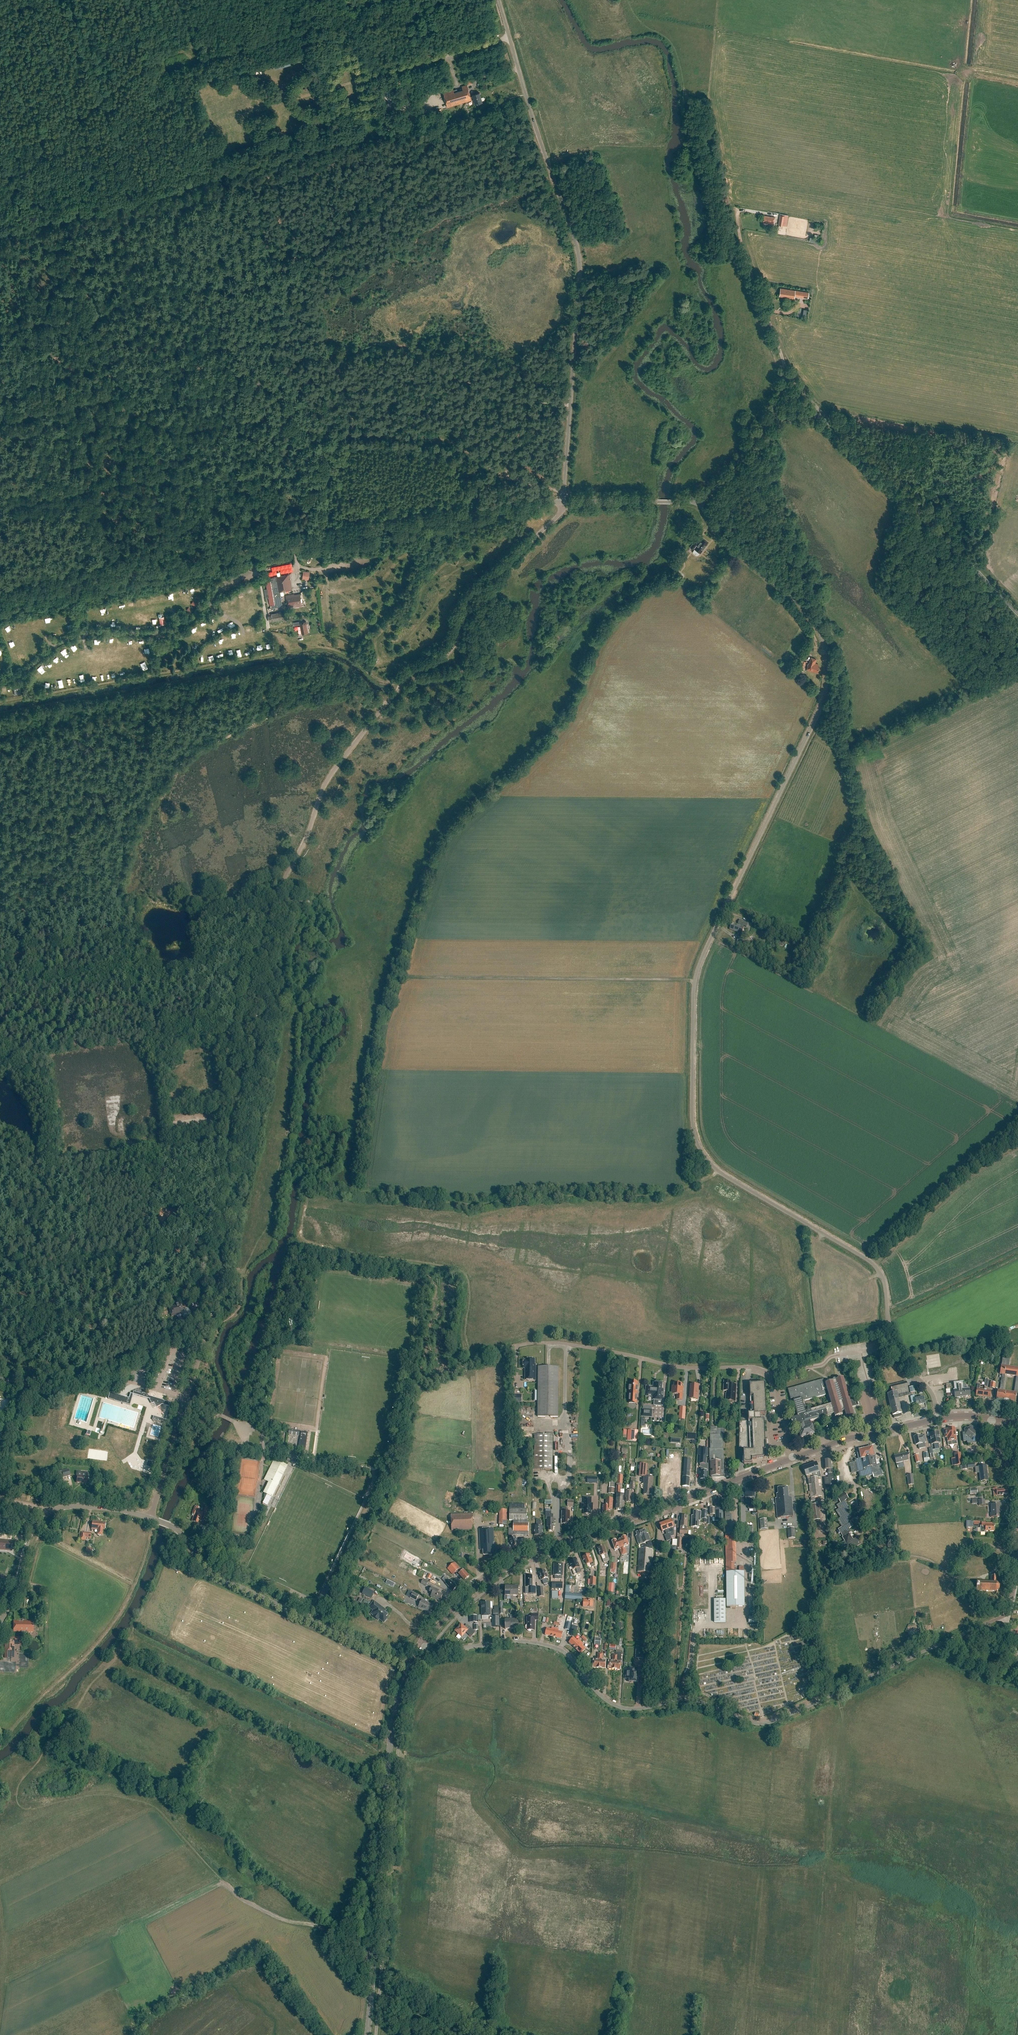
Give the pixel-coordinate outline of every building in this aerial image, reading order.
[(275,69),(290,65),(289,60),(273,64),(275,69)] [(468,85),(462,87),(463,89),(459,90),(460,91),(457,91),(457,89),(454,90),(453,89),(444,92),(448,107),(475,100),(476,104),(483,102),(480,93),(474,95),(474,96),(471,97),(468,85)] [(765,216),(763,223),(774,225),(775,218),(765,216)] [(780,289),(779,297),(794,299),(795,294),(796,291),(780,289)] [(706,545),(708,543),(703,538),(701,541),(700,540),(699,542),(696,540),(690,547),(694,549),(694,548),(695,549),(694,551),(694,553),(696,555),(698,554),(700,552),(701,553),(707,546),(706,545)] [(272,604),(273,608),(283,606),(280,592),(292,589),(290,575),(272,578),(272,579),(272,580),(266,581),(267,589),(264,589),(266,598),(269,597),(270,605),(272,604)] [(300,603),(301,603),(300,594),(294,595),(294,594),(286,596),(288,607),(294,606),(294,607),(301,606),(300,603)] [(272,615),(268,616),(269,622),(287,618),(286,611),(272,614),(272,615)] [(300,621),(293,623),(294,626),(300,624),(302,633),(308,632),(306,621),(300,622),(300,621)] [(816,660),(811,658),(806,670),(813,672),(813,671),(817,673),(819,667),(818,667),(818,665),(815,664),(816,660)] [(732,923),(730,929),(738,932),(738,933),(741,935),(744,927),(736,924),(736,925),(732,923)] [(181,1314),(180,1313),(181,1312),(182,1316),(184,1317),(186,1318),(188,1317),(190,1315),(191,1313),(190,1311),(188,1309),(186,1309),(184,1309),(183,1308),(182,1305),(181,1306),(180,1303),(174,1305),(174,1306),(169,1308),(171,1316),(181,1314)] [(1016,1393),(1017,1394),(1017,1368),(1008,1367),(1010,1359),(1003,1358),(1002,1366),(1001,1366),(1000,1374),(1002,1375),(1000,1390),(999,1390),(999,1391),(997,1390),(996,1399),(1015,1402),(1016,1393)] [(535,1364),(535,1359),(525,1359),(525,1361),(523,1361),(523,1369),(525,1369),(525,1380),(535,1381),(535,1364)] [(538,1367),(538,1417),(558,1417),(558,1367),(538,1367)] [(793,1399),(798,1417),(792,1419),(794,1426),(797,1425),(801,1439),(814,1435),(812,1426),(811,1426),(810,1422),(828,1416),(834,1414),(835,1417),(843,1415),(842,1412),(845,1411),(847,1419),(854,1417),(852,1407),(857,1406),(855,1399),(850,1400),(843,1378),(836,1381),(836,1380),(835,1379),(834,1379),(833,1381),(824,1384),(823,1380),(790,1389),(788,1390),(790,1399),(793,1399)] [(726,1394),(726,1401),(735,1402),(736,1385),(730,1385),(731,1381),(724,1381),(723,1391),(727,1391),(727,1394),(726,1394)] [(629,1386),(629,1391),(630,1391),(629,1400),(637,1401),(638,1382),(630,1382),(630,1386),(629,1386)] [(886,1387),(888,1394),(887,1394),(892,1416),(894,1415),(894,1418),(902,1417),(901,1414),(902,1414),(898,1398),(910,1396),(906,1382),(886,1387)] [(646,1387),(646,1392),(645,1392),(645,1395),(645,1396),(655,1397),(654,1400),(662,1401),(663,1390),(661,1390),(662,1384),(661,1384),(661,1383),(657,1383),(656,1383),(655,1383),(655,1387),(651,1387),(651,1386),(647,1386),(647,1387),(646,1387)] [(954,1397),(955,1399),(957,1398),(957,1400),(959,1400),(959,1398),(970,1397),(969,1389),(964,1389),(963,1383),(953,1384),(954,1390),(953,1390),(954,1397)] [(672,1386),(671,1394),(677,1395),(677,1400),(682,1400),(683,1387),(682,1387),(682,1384),(674,1384),(673,1386),(672,1386)] [(743,1452),(744,1464),(752,1464),(752,1459),(764,1459),(764,1451),(766,1451),(764,1420),(761,1421),(760,1414),(766,1414),(765,1384),(749,1384),(750,1397),(753,1397),(754,1414),(748,1414),(748,1421),(739,1422),(739,1449),(746,1449),(746,1451),(743,1452)] [(990,1398),(991,1391),(979,1389),(980,1385),(977,1384),(976,1396),(978,1396),(990,1398)] [(690,1385),(689,1398),(698,1398),(698,1385),(690,1385)] [(142,1394),(133,1392),(132,1394),(130,1394),(129,1399),(109,1393),(108,1399),(129,1406),(132,1395),(150,1400),(150,1399),(147,1395),(142,1394)] [(923,1397),(915,1399),(918,1411),(926,1409),(923,1397)] [(168,1421),(172,1407),(170,1407),(170,1404),(155,1399),(155,1400),(153,1401),(157,1408),(159,1406),(160,1405),(169,1407),(165,1421),(153,1417),(152,1421),(160,1423),(160,1422),(165,1423),(166,1421),(168,1421)] [(965,1428),(964,1429),(964,1433),(962,1433),(964,1442),(967,1441),(967,1444),(979,1443),(978,1435),(977,1435),(977,1433),(977,1431),(976,1429),(974,1430),(974,1428),(972,1426),(969,1426),(968,1427),(968,1428),(966,1428),(965,1428)] [(724,1470),(723,1435),(725,1435),(725,1429),(717,1429),(717,1427),(710,1427),(710,1449),(709,1449),(709,1458),(710,1458),(711,1473),(712,1473),(712,1476),(720,1476),(720,1473),(721,1473),(721,1470),(724,1470)] [(948,1429),(944,1430),(945,1438),(947,1437),(948,1445),(957,1444),(955,1428),(948,1429)] [(302,1432),(299,1450),(306,1451),(309,1433),(302,1432)] [(939,1449),(938,1443),(940,1443),(938,1433),(930,1434),(932,1444),(934,1444),(935,1450),(939,1449)] [(535,1435),(534,1470),(552,1470),(553,1435),(535,1435)] [(925,1443),(926,1443),(924,1435),(920,1436),(914,1437),(916,1445),(918,1445),(919,1449),(926,1448),(925,1443)] [(858,1472),(859,1473),(860,1478),(869,1476),(873,1475),(871,1467),(876,1465),(875,1460),(876,1460),(874,1452),(873,1452),(872,1448),(871,1448),(871,1447),(860,1449),(860,1451),(859,1451),(860,1452),(857,1453),(858,1459),(856,1460),(855,1462),(858,1472)] [(701,1471),(700,1480),(707,1480),(707,1471),(708,1471),(708,1464),(706,1464),(706,1456),(708,1456),(708,1448),(701,1448),(700,1464),(703,1464),(703,1471),(701,1471)] [(907,1453),(894,1456),(896,1463),(908,1460),(907,1453)] [(825,1460),(824,1460),(825,1463),(824,1463),(824,1470),(828,1469),(828,1478),(824,1478),(825,1489),(835,1488),(834,1477),(833,1477),(832,1465),(831,1465),(831,1460),(830,1460),(830,1459),(825,1460)] [(270,1482),(265,1493),(272,1497),(287,1466),(275,1460),(265,1480),(270,1482)] [(663,1460),(662,1466),(665,1466),(664,1488),(674,1489),(676,1461),(663,1460)] [(816,1463),(803,1467),(806,1476),(807,1476),(808,1480),(809,1481),(811,1501),(815,1500),(815,1497),(822,1496),(821,1486),(819,1486),(818,1478),(821,1477),(820,1471),(819,1471),(816,1463)] [(652,1491),(653,1477),(646,1477),(648,1464),(640,1464),(639,1476),(643,1477),(643,1483),(644,1483),(643,1490),(644,1490),(644,1495),(651,1496),(651,1491),(652,1491)] [(986,1466),(979,1466),(980,1481),(988,1481),(986,1466)] [(62,1471),(64,1478),(71,1476),(69,1469),(62,1471)] [(78,1476),(77,1483),(87,1484),(88,1477),(87,1477),(88,1472),(77,1471),(77,1476),(78,1476)] [(626,1491),(625,1498),(627,1498),(626,1502),(631,1502),(631,1497),(632,1497),(632,1491),(632,1490),(635,1490),(636,1478),(631,1478),(631,1482),(630,1490),(629,1490),(629,1491),(626,1491)] [(623,1510),(624,1495),(620,1495),(620,1486),(616,1486),(616,1495),(617,1495),(616,1509),(623,1510)] [(788,1487),(778,1488),(778,1494),(777,1494),(777,1498),(775,1498),(777,1518),(793,1517),(791,1497),(789,1497),(788,1487)] [(754,1490),(745,1490),(745,1498),(748,1498),(748,1509),(755,1508),(754,1498),(755,1498),(754,1490)] [(848,1498),(845,1493),(837,1498),(840,1503),(836,1506),(839,1509),(847,1504),(845,1501),(848,1498)] [(586,1514),(586,1515),(587,1516),(589,1515),(589,1514),(591,1515),(591,1510),(593,1511),(593,1504),(591,1504),(591,1498),(584,1498),(584,1504),(582,1504),(582,1509),(584,1509),(584,1514),(586,1514)] [(603,1505),(603,1514),(610,1514),(610,1509),(612,1510),(613,1499),(606,1498),(606,1505),(603,1505)] [(715,1515),(715,1518),(721,1518),(723,1518),(723,1499),(715,1499),(715,1508),(710,1508),(710,1515),(715,1515)] [(525,1504),(509,1504),(509,1521),(513,1521),(513,1529),(509,1529),(508,1536),(510,1539),(509,1539),(512,1547),(519,1545),(516,1537),(516,1535),(528,1536),(529,1524),(528,1524),(528,1521),(526,1521),(526,1510),(524,1510),(525,1504)] [(818,1504),(810,1505),(812,1521),(820,1520),(818,1504)] [(850,1508),(847,1504),(839,1509),(836,1511),(840,1518),(848,1513),(847,1510),(850,1508)] [(991,1504),(992,1513),(991,1513),(991,1517),(1000,1517),(1000,1508),(1001,1508),(1000,1504),(991,1504)] [(193,1516),(192,1521),(194,1522),(198,1523),(199,1521),(200,1522),(202,1517),(209,1519),(212,1509),(205,1507),(203,1513),(199,1511),(200,1509),(200,1508),(200,1507),(199,1506),(197,1506),(196,1506),(195,1506),(194,1507),(192,1514),(192,1515),(193,1516)] [(562,1520),(561,1520),(561,1524),(568,1524),(568,1520),(570,1520),(570,1512),(566,1512),(567,1508),(562,1508),(562,1520)] [(507,1509),(499,1509),(499,1524),(499,1527),(504,1528),(505,1524),(507,1525),(507,1509)] [(546,1519),(547,1519),(547,1527),(548,1527),(548,1531),(553,1531),(553,1527),(554,1527),(554,1519),(553,1519),(553,1515),(551,1515),(551,1510),(546,1510),(546,1519)] [(692,1516),(692,1526),(698,1526),(699,1521),(701,1521),(701,1512),(698,1512),(698,1511),(694,1511),(694,1516),(692,1516)] [(851,1517),(848,1513),(840,1518),(837,1520),(842,1527),(850,1522),(848,1519),(851,1517)] [(451,1514),(452,1531),(474,1530),(473,1514),(451,1514)] [(687,1527),(688,1516),(682,1516),(681,1521),(681,1524),(680,1534),(687,1534),(688,1529),(687,1529),(687,1527)] [(92,1529),(98,1530),(97,1535),(102,1535),(103,1529),(105,1530),(106,1522),(100,1522),(100,1521),(92,1520),(92,1529)] [(541,1526),(541,1521),(537,1520),(537,1526),(535,1526),(534,1536),(543,1536),(543,1526),(541,1526)] [(665,1522),(669,1531),(671,1538),(673,1537),(672,1536),(673,1536),(672,1533),(673,1532),(674,1528),(673,1527),(674,1527),(671,1520),(665,1522)] [(669,1531),(665,1522),(659,1524),(662,1531),(665,1530),(668,1538),(669,1537),(669,1538),(671,1538),(669,1531)] [(853,1526),(850,1522),(842,1527),(838,1530),(843,1537),(851,1532),(849,1529),(853,1526)] [(991,1523),(985,1523),(985,1522),(981,1522),(981,1527),(980,1527),(981,1530),(982,1532),(983,1532),(984,1532),(984,1531),(985,1530),(985,1531),(994,1531),(994,1525),(991,1525),(991,1523)] [(794,1528),(787,1528),(788,1539),(795,1538),(794,1528)] [(494,1548),(493,1529),(480,1530),(481,1550),(483,1550),(484,1555),(493,1555),(493,1551),(494,1551),(494,1548)] [(639,1549),(637,1572),(652,1573),(653,1550),(652,1550),(652,1547),(651,1546),(650,1541),(648,1535),(647,1535),(645,1530),(641,1531),(643,1537),(641,1537),(643,1543),(647,1542),(648,1545),(643,1545),(643,1549),(639,1549)] [(81,1533),(80,1540),(86,1541),(86,1538),(89,1538),(89,1539),(91,1539),(91,1533),(84,1532),(84,1533),(81,1533)] [(854,1535),(851,1532),(843,1537),(842,1537),(847,1545),(854,1540),(851,1537),(854,1535)] [(734,1565),(736,1565),(736,1563),(735,1536),(725,1536),(726,1548),(726,1572),(727,1607),(744,1607),(744,1572),(744,1568),(744,1567),(743,1566),(740,1567),(739,1567),(739,1568),(739,1572),(734,1572),(734,1565)] [(622,1538),(622,1539),(619,1540),(624,1554),(627,1553),(625,1548),(624,1548),(623,1547),(629,1545),(626,1537),(622,1538)] [(12,1551),(13,1541),(0,1540),(0,1551),(12,1551)] [(621,1549),(620,1550),(622,1555),(624,1554),(619,1540),(616,1541),(616,1540),(612,1542),(615,1550),(620,1548),(621,1549)] [(676,1554),(677,1546),(669,1545),(668,1553),(676,1554)] [(604,1555),(605,1559),(603,1560),(604,1563),(609,1561),(607,1554),(604,1546),(598,1548),(601,1556),(604,1555)] [(590,1554),(582,1557),(584,1561),(585,1560),(587,1565),(593,1562),(590,1554)] [(582,1572),(580,1567),(577,1559),(569,1562),(570,1565),(572,1565),(574,1570),(576,1569),(578,1574),(582,1572)] [(459,1574),(464,1580),(469,1576),(464,1570),(461,1572),(459,1569),(460,1568),(455,1562),(447,1569),(453,1575),(457,1571),(459,1574)] [(553,1575),(555,1575),(555,1579),(561,1579),(561,1576),(563,1576),(563,1566),(561,1566),(561,1564),(554,1563),(553,1575)] [(541,1577),(540,1577),(541,1580),(542,1580),(544,1585),(548,1583),(546,1578),(548,1578),(545,1570),(539,1573),(541,1577)] [(442,1579),(446,1584),(450,1588),(453,1591),(457,1587),(453,1584),(453,1583),(450,1580),(450,1581),(445,1576),(442,1579)] [(526,1587),(528,1587),(528,1594),(536,1594),(536,1587),(532,1587),(532,1576),(526,1576),(526,1580),(526,1587)] [(977,1582),(976,1591),(996,1592),(996,1593),(997,1593),(997,1592),(999,1590),(1000,1590),(999,1589),(999,1586),(1000,1585),(999,1585),(998,1583),(997,1583),(997,1576),(991,1576),(991,1583),(977,1582)] [(324,1590),(319,1600),(323,1602),(322,1603),(321,1602),(319,1606),(324,1608),(334,1589),(329,1586),(326,1591),(324,1590)] [(364,1587),(361,1593),(370,1598),(374,1592),(364,1587)] [(432,1593),(431,1597),(440,1601),(443,1595),(438,1593),(439,1591),(432,1587),(429,1592),(432,1593)] [(413,1593),(410,1598),(416,1601),(419,1595),(413,1593)] [(292,1595),(289,1600),(297,1604),(300,1599),(292,1595)] [(725,1599),(714,1599),(714,1622),(725,1622),(725,1599)] [(422,1600),(419,1607),(429,1612),(433,1605),(422,1600)] [(374,1601),(369,1607),(373,1611),(371,1614),(374,1616),(373,1616),(378,1620),(379,1619),(384,1623),(387,1618),(386,1617),(388,1615),(384,1613),(386,1611),(380,1606),(374,1602),(374,1601)] [(493,1602),(482,1603),(482,1617),(491,1616),(491,1608),(493,1608),(493,1602)] [(538,1614),(531,1614),(531,1618),(527,1618),(527,1622),(527,1625),(526,1626),(526,1629),(529,1632),(531,1632),(531,1630),(535,1630),(535,1620),(538,1621),(538,1614)] [(32,1621),(24,1621),(24,1622),(19,1622),(19,1621),(13,1621),(13,1632),(21,1632),(27,1632),(27,1633),(34,1633),(34,1624),(32,1624),(32,1621)] [(461,1624),(455,1631),(462,1637),(466,1632),(471,1637),(475,1632),(470,1628),(468,1630),(461,1624)] [(547,1628),(545,1635),(553,1637),(555,1628),(552,1627),(551,1630),(547,1628)] [(555,1628),(553,1637),(561,1639),(563,1633),(558,1631),(559,1629),(555,1628)] [(5,1641),(4,1658),(14,1658),(14,1646),(13,1646),(13,1645),(21,1645),(21,1636),(15,1636),(10,1636),(10,1641),(5,1641)] [(574,1638),(569,1643),(575,1648),(581,1642),(579,1639),(577,1641),(574,1638)] [(575,1648),(581,1654),(586,1649),(582,1646),(584,1644),(581,1642),(575,1648)] [(630,1669),(626,1669),(626,1679),(630,1679),(630,1682),(638,1682),(638,1672),(637,1672),(637,1669),(630,1668),(630,1669)]
